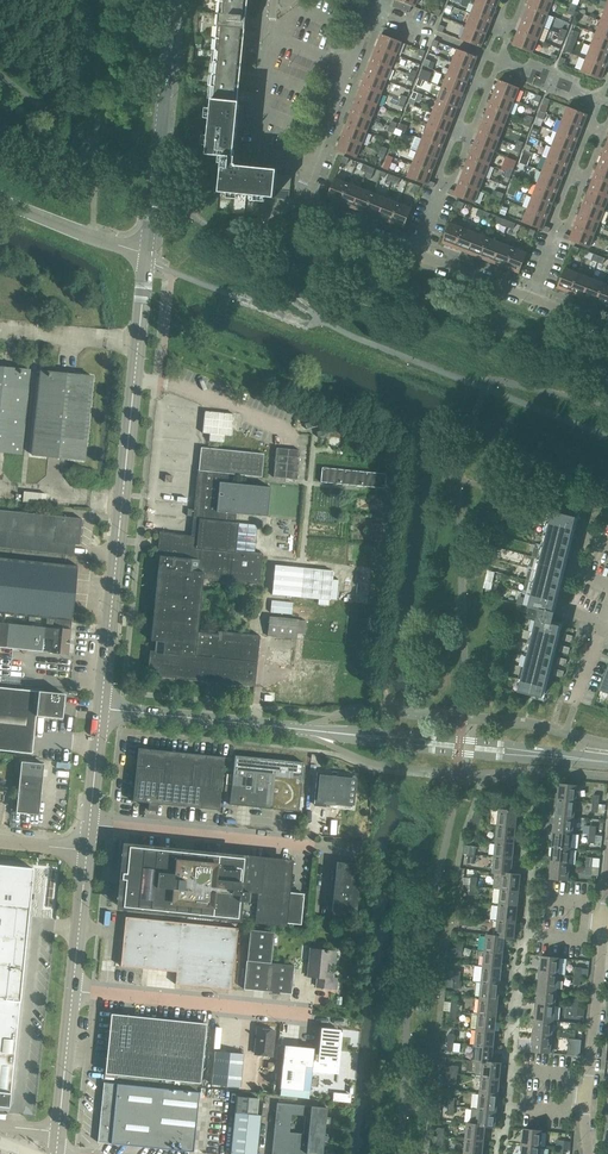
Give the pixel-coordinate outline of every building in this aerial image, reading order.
[(212,99),(237,102),(237,100),(236,100),(237,89),(238,90),(238,88),(237,88),(238,77),(239,77),(239,76),(238,76),(239,65),(240,65),(241,64),(239,64),(240,53),(242,53),(242,52),(241,52),(242,41),(243,41),(243,40),(242,40),(243,29),(246,29),(248,16),(244,15),(245,5),(246,5),(247,4),(245,3),(246,0),(222,0),(222,1),(221,1),(221,2),(222,2),(221,13),(220,13),(220,14),(221,14),(220,25),(219,25),(219,26),(220,26),(219,37),(217,37),(217,39),(218,39),(217,49),(216,49),(216,51),(217,51),(216,62),(215,61),(215,63),(216,63),(215,74),(214,74),(214,75),(215,75),(214,86),(213,86),(212,87),(214,87),(212,99),(211,98),(211,99),(212,99)] [(398,0),(395,0),(393,6),(410,13),(412,6),(398,0)] [(476,1),(497,9),(500,0),(477,0),(476,1)] [(528,6),(548,14),(553,2),(549,0),(531,0),(528,6)] [(476,1),(472,14),(492,21),(497,9),(476,1)] [(528,6),(523,19),(543,27),(548,14),(528,6)] [(472,14),(467,26),(487,34),(492,21),(472,14)] [(523,19),(518,32),(538,40),(543,27),(523,19)] [(596,33),(607,38),(607,23),(601,21),(596,33)] [(487,34),(467,26),(461,40),(481,47),(487,34)] [(385,27),(382,34),(399,40),(402,33),(385,27)] [(572,30),(569,37),(576,39),(578,35),(576,32),(572,30)] [(538,40),(518,32),(513,45),(533,53),(538,40)] [(591,46),(607,52),(607,38),(596,33),(591,46)] [(382,34),(377,47),(397,55),(402,42),(399,40),(382,34)] [(587,59),(607,66),(607,63),(607,52),(591,46),(587,59)] [(377,47),(372,60),(392,68),(397,55),(377,47)] [(458,49),(453,62),(473,70),(478,57),(458,49)] [(426,59),(424,65),(429,67),(433,69),(435,63),(431,61),(426,59)] [(607,66),(587,59),(581,72),(601,80),(607,66)] [(372,60),(367,72),(387,80),(392,68),(372,60)] [(453,62),(448,75),(468,83),(473,70),(453,62)] [(423,69),(419,78),(424,80),(428,82),(432,72),(423,69)] [(367,72),(362,85),(382,93),(387,80),(367,72)] [(448,75),(443,87),(463,95),(468,83),(448,75)] [(500,80),(494,93),(514,101),(520,88),(500,80)] [(362,85),(357,98),(377,106),(382,93),(362,85)] [(443,87),(438,100),(458,108),(463,95),(443,87)] [(494,93),(489,106),(510,113),(514,101),(494,93)] [(357,98),(352,111),(372,119),(377,106),(357,98)] [(237,102),(212,99),(207,155),(220,156),(220,163),(222,163),(220,192),(290,199),(292,175),(239,169),(240,155),(231,154),(237,102)] [(438,100),(433,113),(453,120),(458,108),(438,100)] [(489,106),(484,118),(505,126),(510,113),(489,106)] [(568,106),(563,120),(583,127),(588,114),(568,106)] [(352,111),(347,124),(367,131),(372,119),(352,111)] [(540,111),(538,117),(544,119),(546,113),(540,111)] [(433,113),(428,126),(448,133),(453,120),(433,113)] [(484,118),(480,131),(500,139),(505,126),(484,118)] [(563,120),(558,132),(578,140),(583,127),(563,120)] [(347,124),(342,136),(362,144),(367,131),(347,124)] [(406,132),(408,127),(400,124),(398,129),(403,131),(406,132)] [(428,126),(423,138),(443,146),(448,133),(428,126)] [(533,128),(530,136),(536,138),(539,130),(533,128)] [(480,131),(475,144),(495,152),(500,139),(480,131)] [(558,132),(553,145),(573,153),(578,140),(558,132)] [(362,144),(342,136),(337,150),(357,157),(362,144)] [(423,138),(418,151),(438,159),(443,146),(423,138)] [(475,144),(469,157),(490,165),(495,152),(475,144)] [(553,145),(548,158),(568,165),(573,153),(553,145)] [(418,151),(413,164),(433,172),(438,159),(418,151)] [(600,163),(607,166),(607,152),(604,151),(600,163)] [(523,153),(520,162),(528,165),(531,157),(523,153)] [(342,162),(347,164),(350,158),(344,156),(342,162)] [(469,157),(465,169),(485,177),(490,165),(469,157)] [(548,158),(543,171),(563,178),(568,165),(548,158)] [(595,176),(607,181),(607,166),(600,163),(595,176)] [(362,170),(367,172),(370,166),(364,164),(362,170)] [(433,172),(413,164),(408,177),(434,187),(436,183),(430,181),(433,172)] [(504,164),(502,169),(506,171),(512,173),(514,168),(504,164)] [(370,166),(367,172),(373,174),(376,168),(370,166)] [(465,169),(460,182),(480,190),(485,177),(465,169)] [(543,171),(538,183),(558,191),(563,178),(543,171)] [(387,179),(393,182),(395,176),(389,174),(387,179)] [(395,176),(393,182),(399,184),(401,178),(395,176)] [(590,189),(607,196),(607,181),(595,176),(590,189)] [(328,198),(341,203),(349,183),(335,178),(328,198)] [(480,190),(460,182),(456,191),(450,189),(448,193),(475,203),(480,190)] [(341,203),(353,208),(361,188),(349,183),(341,203)] [(538,183),(533,196),(553,204),(558,191),(538,183)] [(413,190),(419,192),(421,186),(415,184),(413,190)] [(518,190),(510,187),(508,193),(515,196),(518,190)] [(353,208),(366,213),(374,193),(361,188),(353,208)] [(585,202),(605,210),(607,201),(607,196),(590,189),(585,202)] [(366,213),(379,218),(387,198),(374,193),(366,213)] [(533,196),(528,209),(548,217),(553,204),(533,196)] [(379,218),(391,223),(399,203),(387,198),(379,218)] [(457,207),(463,209),(465,203),(459,201),(457,207)] [(585,202),(580,214),(600,222),(605,210),(585,202)] [(399,203),(391,223),(405,228),(412,208),(399,203)] [(477,214),(483,217),(485,211),(479,209),(477,214)] [(548,217),(528,209),(523,222),(549,232),(551,228),(545,225),(548,217)] [(485,211),(483,217),(489,219),(491,213),(485,211)] [(580,214),(575,227),(595,235),(600,222),(580,214)] [(502,224),(508,227),(510,221),(504,219),(502,224)] [(510,221),(508,227),(514,229),(516,223),(510,221)] [(443,243),(456,248),(464,228),(450,223),(443,243)] [(595,235),(575,227),(571,236),(565,234),(563,238),(590,248),(595,235)] [(456,248),(468,253),(476,233),(464,228),(456,248)] [(536,231),(530,229),(528,234),(534,237),(536,231)] [(468,253),(481,258),(489,238),(476,233),(468,253)] [(481,258),(494,263),(502,243),(489,238),(481,258)] [(494,263),(506,268),(514,248),(502,243),(494,263)] [(574,246),(572,252),(578,254),(580,248),(574,246)] [(514,248),(506,268),(520,273),(527,253),(514,248)] [(592,259),(598,262),(600,256),(594,254),(592,259)] [(600,256),(598,262),(604,264),(606,258),(600,256)] [(558,288),(571,293),(579,273),(565,268),(558,288)] [(571,293),(583,298),(591,278),(579,273),(571,293)] [(583,298),(596,303),(604,283),(591,278),(583,298)] [(607,307),(607,284),(604,283),(596,303),(607,307)] [(21,454),(29,369),(0,366),(0,451),(21,454)] [(92,376),(41,370),(33,455),(84,460),(92,376)] [(207,411),(205,411),(203,433),(210,434),(209,441),(224,442),(225,435),(232,436),(234,414),(207,411)] [(236,550),(239,522),(236,522),(237,513),(268,516),(271,487),(228,482),(229,473),(262,477),(264,453),(201,447),(199,470),(198,470),(192,535),(162,532),(151,640),(156,641),(155,651),(150,650),(148,675),(255,686),(260,635),(218,630),(218,633),(198,631),(203,578),(260,584),(263,553),(236,550)] [(73,555),(74,555),(75,544),(79,545),(82,518),(57,516),(0,510),(0,547),(73,555)] [(519,691),(541,697),(542,696),(559,626),(560,625),(552,623),(555,612),(552,611),(576,517),(554,511),(530,606),(531,607),(529,618),(537,620),(519,691)] [(54,623),(71,625),(72,621),(78,566),(0,557),(0,613),(54,619),(54,623)] [(333,571),(275,565),(272,594),(294,596),(330,600),(333,571)] [(357,582),(355,601),(367,602),(369,583),(357,582)] [(292,614),(293,602),(272,600),(270,612),(292,614)] [(268,636),(297,639),(298,620),(270,617),(268,636)] [(13,648),(20,649),(24,653),(28,650),(42,651),(44,638),(52,639),(51,652),(68,654),(69,653),(71,630),(71,625),(54,623),(53,628),(46,627),(0,622),(0,647),(13,648)] [(268,678),(267,687),(338,695),(342,656),(301,651),(297,651),(295,651),(271,648),(270,658),(269,664),(268,671),(268,678)] [(36,715),(38,691),(0,687),(0,749),(32,753),(36,715)] [(65,693),(38,691),(36,715),(62,718),(65,693)] [(149,802),(148,810),(157,811),(158,803),(219,810),(224,756),(138,748),(133,801),(149,802)] [(304,762),(235,755),(230,804),(299,811),(304,762)] [(21,761),(20,774),(43,776),(44,764),(21,761)] [(317,772),(314,803),(352,807),(356,776),(317,772)] [(20,774),(19,786),(41,789),(43,776),(20,774)] [(559,783),(558,799),(576,801),(578,785),(559,783)] [(19,786),(17,799),(40,802),(41,789),(19,786)] [(40,802),(17,799),(16,812),(39,814),(40,802)] [(558,799),(556,815),(575,817),(576,801),(558,799)] [(499,809),(498,825),(516,827),(518,810),(499,809)] [(556,815),(555,831),(573,833),(575,817),(556,815)] [(498,825),(496,840),(515,842),(516,827),(498,825)] [(555,831),(553,846),(572,848),(573,833),(555,831)] [(496,840),(495,856),(513,858),(515,842),(496,840)] [(127,907),(236,917),(242,857),(127,846),(127,847),(128,847),(127,864),(120,869),(119,882),(124,888),(122,905),(121,905),(121,906),(127,907)] [(553,846),(551,862),(570,864),(572,848),(553,846)] [(495,856),(493,872),(494,873),(502,873),(512,874),(512,873),(513,858),(495,856)] [(236,917),(257,919),(263,860),(261,860),(261,859),(242,857),(236,917)] [(263,860),(257,919),(257,920),(301,924),(304,893),(289,892),(290,879),(284,879),(286,863),(295,864),(295,863),(261,859),(261,860),(263,860)] [(337,861),(332,909),(356,912),(361,864),(337,861)] [(570,864),(551,862),(550,878),(568,880),(570,864)] [(8,1106),(9,1105),(33,869),(32,868),(0,865),(0,1105),(8,1106)] [(502,873),(494,873),(493,887),(501,888),(519,890),(521,874),(512,873),(512,874),(502,873)] [(501,888),(499,904),(518,906),(519,890),(501,888)] [(499,904),(498,920),(516,922),(518,906),(499,904)] [(177,971),(176,983),(231,989),(238,928),(126,917),(121,966),(177,971)] [(498,920),(496,935),(496,936),(505,937),(515,938),(516,922),(498,920)] [(250,929),(244,989),(271,991),(271,993),(279,994),(279,992),(291,993),(293,976),(295,976),(295,973),(293,973),(294,965),(270,963),(274,932),(250,929)] [(487,934),(485,950),(504,952),(505,937),(496,936),(496,935),(487,934)] [(318,977),(317,986),(337,988),(338,978),(326,977),(328,961),(334,962),(335,951),(311,949),(308,976),(318,977)] [(485,950),(483,966),(502,968),(504,952),(485,950)] [(542,956),(540,972),(559,974),(566,974),(568,958),(542,956)] [(483,966),(482,982),(500,983),(502,968),(483,966)] [(540,972),(539,988),(557,989),(559,974),(540,972)] [(482,982),(480,997),(499,999),(500,983),(482,982)] [(539,988),(537,1003),(556,1005),(557,989),(539,988)] [(480,997),(479,1013),(497,1015),(499,999),(480,997)] [(537,1003),(536,1019),(554,1021),(556,1005),(537,1003)] [(479,1013),(477,1029),(496,1030),(497,1015),(479,1013)] [(105,1073),(200,1082),(206,1023),(111,1014),(105,1073)] [(536,1019),(534,1034),(553,1036),(554,1021),(536,1019)] [(256,1054),(272,1055),(275,1030),(257,1028),(256,1040),(258,1041),(256,1054)] [(340,1032),(340,1030),(321,1028),(319,1054),(314,1053),(312,1071),(337,1074),(338,1074),(340,1056),(342,1032),(340,1032)] [(477,1029),(476,1044),(494,1046),(496,1030),(477,1029)] [(553,1036),(534,1034),(532,1051),(551,1053),(553,1036)] [(569,1038),(568,1054),(580,1056),(582,1039),(569,1038)] [(474,1061),(477,1061),(483,1062),(483,1061),(493,1062),(494,1046),(476,1044),(474,1061)] [(280,1088),(281,1088),(310,1091),(312,1071),(314,1053),(314,1050),(305,1049),(297,1048),(284,1047),(284,1050),(280,1088)] [(244,1053),(215,1050),(212,1084),(240,1087),(244,1053)] [(483,1062),(477,1061),(476,1076),(482,1076),(500,1078),(502,1062),(493,1062),(483,1061),(483,1062)] [(457,1083),(458,1074),(452,1074),(445,1073),(444,1082),(451,1082),(457,1083)] [(482,1076),(480,1093),(499,1095),(500,1078),(482,1076)] [(105,1083),(100,1141),(98,1141),(98,1142),(193,1151),(199,1092),(104,1082),(104,1083),(105,1083)] [(480,1093),(479,1109),(497,1111),(499,1095),(480,1093)] [(259,1098),(237,1096),(235,1112),(257,1114),(259,1098)] [(323,1145),(328,1146),(329,1136),(324,1135),(325,1127),(330,1127),(331,1117),(326,1117),(327,1107),(277,1102),(272,1153),(322,1153),(323,1145)] [(479,1109),(473,1108),(471,1123),(477,1124),(486,1125),(486,1126),(495,1127),(497,1111),(479,1109)] [(257,1114),(235,1112),(231,1153),(256,1153),(260,1115),(257,1114)] [(468,1123),(466,1139),(484,1141),(486,1126),(486,1125),(477,1124),(471,1123),(468,1123)] [(525,1128),(523,1144),(541,1146),(543,1130),(525,1128)] [(464,1153),(483,1153),(484,1141),(466,1139),(464,1153)] [(522,1153),(541,1153),(541,1146),(523,1144),(522,1153)]
